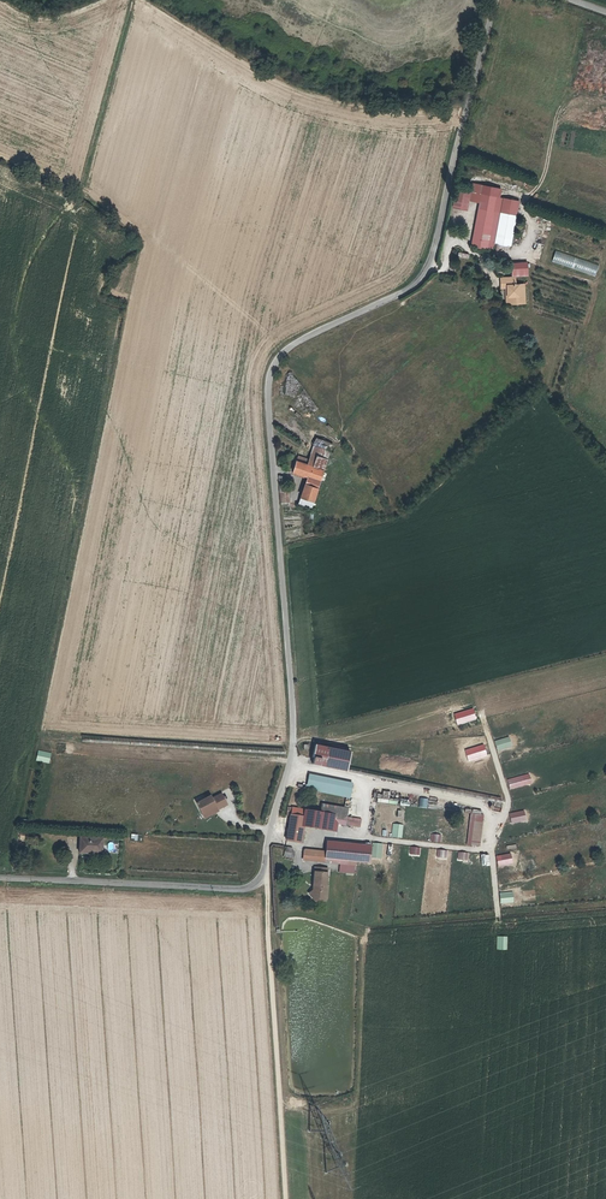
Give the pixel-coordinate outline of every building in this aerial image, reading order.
[(497,215),(500,200),(478,196),(469,248),(490,252),(493,236),(487,235),(491,214),(497,215)] [(487,235),(493,236),(497,215),(491,214),(487,235)] [(555,251),(551,263),(595,275),(599,264),(555,251)] [(500,280),(501,291),(505,290),(506,306),(524,305),(523,286),(514,286),(514,279),(500,280)] [(317,511),(336,462),(318,456),(316,461),(305,457),(299,473),(315,479),(304,507),(317,511)] [(291,493),(291,480),(286,478),(287,505),(295,504),(294,493),(291,493)] [(592,713),(577,717),(580,727),(594,723),(592,713)] [(464,747),(486,741),(483,731),(461,737),(464,747)] [(315,745),(311,765),(346,772),(350,752),(315,745)] [(585,765),(599,762),(596,751),(583,754),(585,765)] [(345,791),(300,787),(299,801),(343,805),(345,791)] [(463,788),(461,796),(501,802),(503,795),(463,788)] [(375,791),(375,802),(386,802),(386,791),(375,791)] [(418,807),(427,808),(428,798),(419,798),(418,807)] [(203,802),(188,809),(194,820),(208,814),(209,816),(219,811),(214,800),(204,805),(203,802)] [(515,823),(531,820),(528,809),(513,813),(515,823)] [(208,814),(194,820),(196,824),(209,817),(209,816),(208,814)] [(477,816),(465,815),(463,847),(476,847),(477,816)] [(285,829),(285,835),(299,837),(299,839),(332,842),(332,834),(355,836),(356,828),(341,826),(342,818),(316,816),(315,824),(286,821),(285,829)] [(390,837),(401,838),(403,825),(392,823),(390,837)] [(430,842),(440,842),(441,834),(431,834),(430,842)] [(299,837),(285,835),(283,854),(300,855),(301,850),(297,850),(299,839),(299,837)] [(371,859),(381,859),(381,842),(371,842),(371,859)] [(92,846),(70,844),(68,860),(79,861),(80,859),(91,860),(92,846)] [(409,855),(420,855),(420,847),(409,847),(409,855)] [(436,857),(446,858),(447,850),(436,849),(436,857)] [(352,866),(353,853),(322,852),(321,859),(322,862),(322,865),(352,866)] [(457,852),(457,860),(468,860),(468,852),(457,852)] [(365,853),(353,853),(352,866),(365,866),(365,853)] [(496,855),(497,866),(513,863),(512,853),(496,855)] [(319,862),(301,862),(301,872),(319,872),(319,862)] [(331,906),(330,892),(328,893),(328,876),(318,876),(318,881),(315,881),(316,893),(319,893),(319,898),(313,903),(320,910),(327,910),(331,906)] [(576,891),(589,888),(586,877),(573,880),(576,891)] [(381,928),(382,938),(396,937),(395,927),(381,928)]
